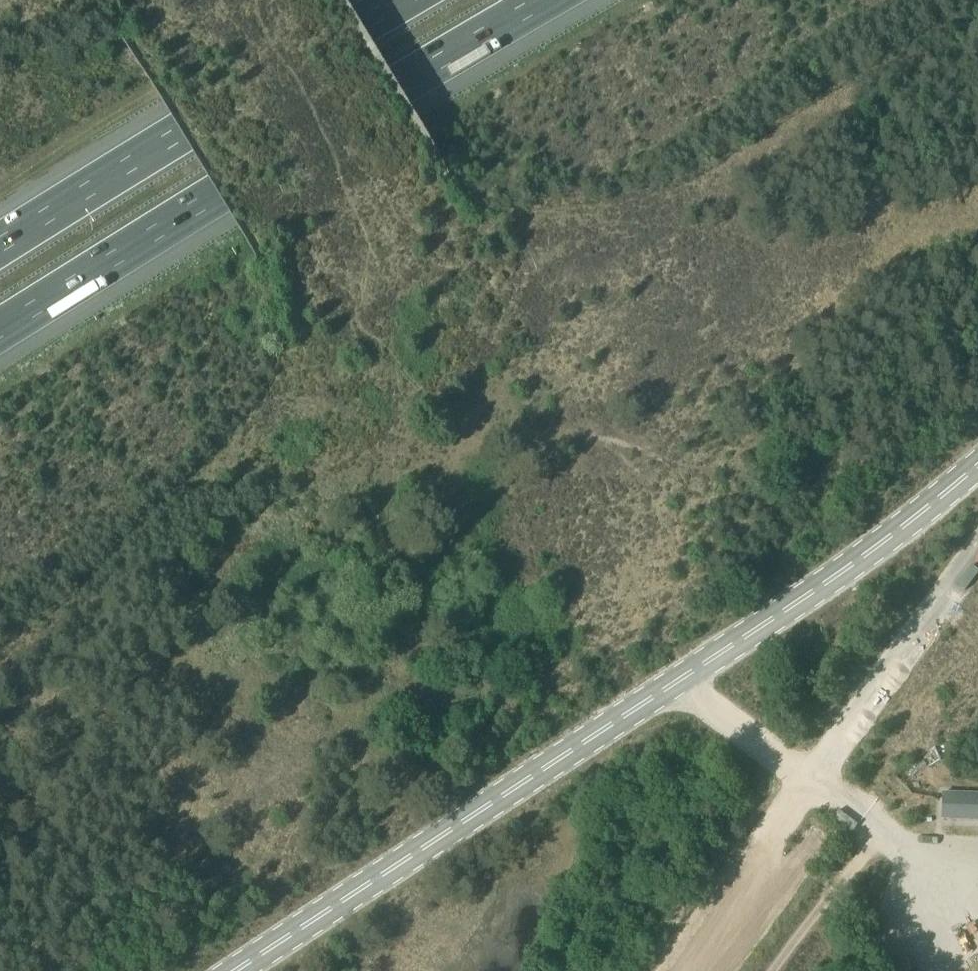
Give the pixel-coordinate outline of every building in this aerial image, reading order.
[(943,792),(942,820),(977,821),(977,793),(943,792)]
